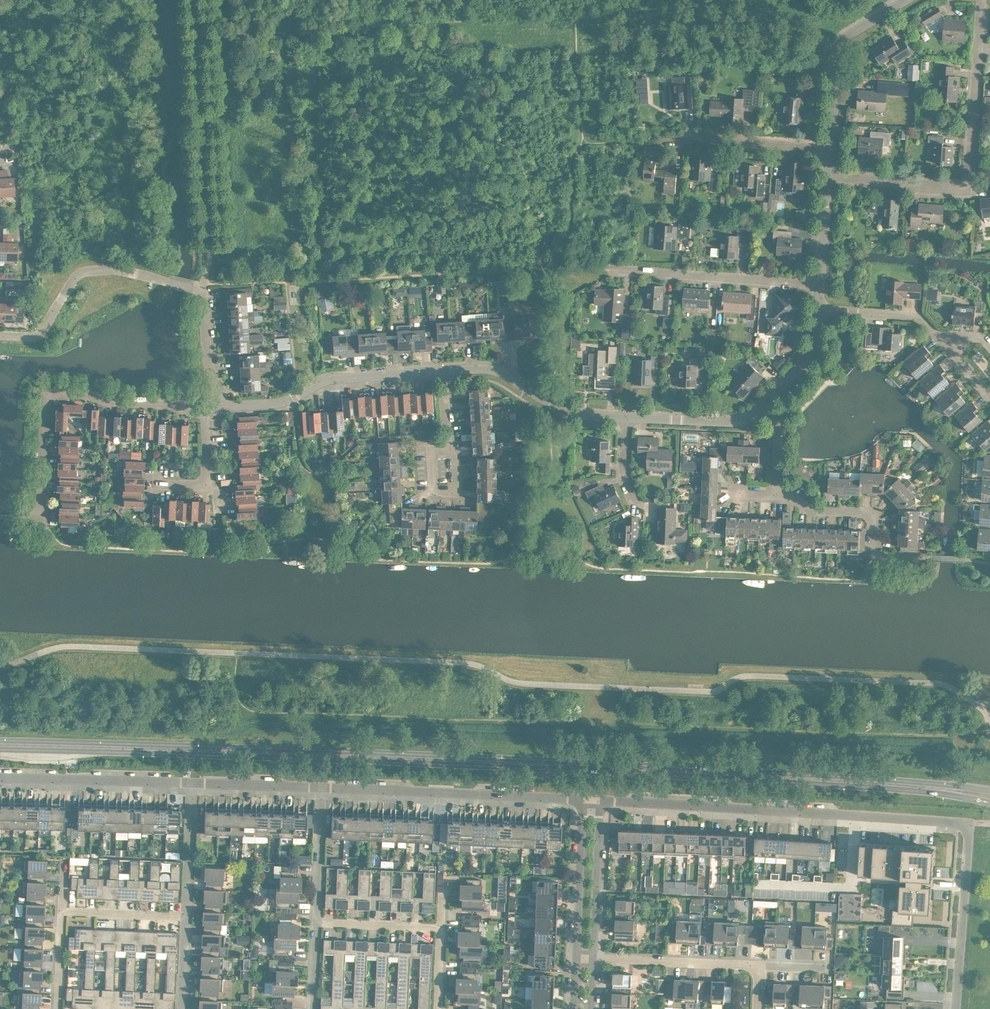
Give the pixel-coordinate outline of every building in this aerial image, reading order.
[(921,18),(925,25),(942,15),(938,8),(921,18)] [(965,21),(945,20),(943,40),(964,41),(965,21)] [(896,47),(893,42),(890,37),(884,41),(884,42),(873,49),(882,63),(893,56),(897,63),(911,53),(904,41),(896,47)] [(953,77),(953,67),(939,66),(938,76),(940,76),(938,100),(956,101),(957,91),(956,91),(956,87),(959,87),(959,77),(953,77)] [(642,79),(637,80),(638,104),(649,104),(648,79),(647,79),(642,79)] [(859,91),(858,109),(885,112),(887,93),(907,95),(908,84),(879,82),(878,92),(859,91)] [(673,85),(666,85),(667,102),(668,109),(674,109),(693,108),(692,89),(692,84),(685,84),(673,85)] [(784,122),(802,124),(803,108),(806,108),(808,88),(795,87),(794,97),(786,97),(784,122)] [(725,124),(742,125),(742,116),(741,116),(742,110),(744,110),(744,108),(754,109),(755,90),(744,90),(743,100),(727,99),(727,103),(712,102),(711,114),(726,115),(725,124)] [(860,154),(861,154),(880,155),(881,145),(890,146),(891,133),(875,131),(875,132),(876,132),(875,139),(861,138),(860,154)] [(929,135),(928,142),(933,143),(932,161),(941,162),(941,165),(952,166),(953,147),(943,146),(944,136),(929,135)] [(714,180),(713,190),(720,191),(721,173),(711,172),(712,157),(691,156),(689,179),(714,180)] [(665,177),(665,182),(664,193),(676,193),(677,171),(656,170),(656,165),(661,165),(662,159),(645,158),(643,180),(655,181),(655,177),(665,177)] [(787,163),(786,179),(777,179),(775,195),(786,195),(785,195),(785,190),(802,191),(803,183),(804,183),(804,182),(803,182),(804,164),(787,163)] [(759,167),(742,165),(741,186),(751,186),(750,196),(763,197),(765,175),(758,175),(759,167)] [(7,170),(3,170),(4,196),(16,196),(14,178),(7,178),(7,170)] [(882,227),(897,228),(899,200),(884,199),(871,198),(871,203),(870,212),(883,213),(882,227)] [(941,222),(942,206),(942,205),(933,205),(929,205),(920,204),(919,209),(912,209),(911,226),(912,226),(921,226),(921,227),(922,221),(941,222)] [(679,223),(678,237),(690,238),(691,224),(679,223)] [(656,225),(654,248),(675,250),(677,227),(656,225)] [(739,228),(738,237),(722,236),(720,257),(737,258),(738,245),(746,246),(747,229),(741,228),(739,228)] [(779,254),(799,255),(800,239),(787,238),(787,231),(774,230),(773,243),(780,244),(779,254)] [(8,234),(7,261),(18,261),(18,243),(12,243),(12,235),(8,234)] [(888,281),(886,302),(902,304),(902,296),(906,296),(906,297),(920,298),(921,285),(903,283),(904,282),(888,281)] [(486,282),(475,289),(482,295),(487,291),(486,282)] [(655,314),(668,315),(669,299),(668,300),(662,299),(663,287),(648,286),(646,307),(647,307),(647,306),(656,307),(655,314)] [(222,298),(222,306),(246,304),(246,297),(253,296),(252,288),(223,290),(223,293),(224,298),(222,298)] [(928,288),(927,299),(935,299),(936,289),(928,288)] [(620,325),(631,326),(632,314),(622,313),(623,290),(607,289),(607,291),(597,290),(596,303),(596,304),(596,302),(606,303),(604,319),(621,321),(620,325)] [(685,289),(683,306),(708,308),(709,291),(685,289)] [(747,319),(754,320),(756,295),(724,293),(723,300),(722,300),(722,302),(723,302),(723,311),(747,312),(747,319)] [(766,334),(781,335),(782,317),(796,318),(798,297),(777,296),(775,320),(767,319),(766,334)] [(5,297),(4,322),(15,322),(16,304),(9,304),(9,298),(5,297)] [(975,308),(954,306),(953,314),(952,314),(952,317),(953,317),(952,323),(974,324),(975,312),(981,313),(982,301),(976,300),(975,308)] [(224,314),(225,317),(254,316),(254,311),(247,311),(246,304),(222,306),(223,314),(224,314)] [(483,314),(469,315),(471,342),(483,341),(483,339),(490,338),(489,320),(483,320),(483,314)] [(462,322),(450,322),(451,341),(458,340),(458,343),(471,342),(469,315),(462,316),(462,322)] [(223,322),(224,330),(248,328),(248,321),(254,320),(254,316),(225,317),(225,322),(223,322)] [(515,325),(509,325),(510,340),(522,339),(522,336),(529,336),(528,317),(514,318),(515,325)] [(664,317),(663,329),(671,329),(672,318),(664,317)] [(503,319),(489,320),(490,338),(497,338),(498,341),(510,340),(509,325),(503,326),(503,319)] [(430,331),(430,337),(431,337),(431,345),(432,345),(444,344),(444,342),(451,341),(450,322),(436,324),(436,330),(430,331)] [(397,339),(391,339),(392,354),(405,353),(404,350),(412,350),(411,331),(410,325),(396,326),(397,339)] [(887,351),(891,352),(893,350),(899,351),(900,334),(888,333),(888,328),(873,327),(873,330),(865,329),(864,342),(879,343),(878,349),(885,350),(887,351)] [(226,338),(226,341),(255,340),(255,335),(248,335),(248,328),(224,330),(224,338),(226,338)] [(622,328),(622,338),(630,339),(630,329),(622,328)] [(424,330),(411,331),(412,350),(419,349),(419,352),(432,351),(432,345),(431,345),(431,337),(430,337),(425,337),(424,330)] [(385,333),(371,334),(373,352),(380,352),(380,355),(392,354),(391,339),(386,340),(385,333)] [(358,342),(352,342),(353,356),(366,355),(365,353),(373,352),(371,334),(357,335),(358,342)] [(353,356),(352,342),(347,342),(346,335),(332,336),(333,355),(341,354),(341,357),(353,356)] [(289,338),(274,339),(275,343),(278,342),(278,351),(290,350),(289,338)] [(255,340),(226,341),(226,346),(224,346),(225,354),(249,352),(249,345),(255,344),(255,340)] [(929,352),(924,346),(923,345),(903,363),(908,368),(908,370),(910,374),(913,374),(917,379),(927,370),(933,365),(933,364),(925,355),(929,352)] [(609,363),(616,363),(617,347),(609,346),(609,350),(599,350),(598,354),(589,353),(589,365),(583,365),(583,376),(592,376),(593,372),(598,372),(597,378),(595,377),(595,388),(608,389),(609,363)] [(236,364),(237,368),(266,366),(266,361),(259,362),(259,354),(234,356),(235,364),(236,364)] [(634,384),(650,384),(651,368),(657,368),(658,356),(651,356),(651,360),(635,360),(634,384)] [(731,383),(732,383),(737,388),(735,390),(743,397),(757,382),(757,383),(763,377),(761,374),(762,373),(761,373),(765,369),(766,368),(752,356),(746,362),(748,364),(731,383)] [(776,360),(772,364),(780,372),(790,362),(784,356),(778,363),(776,360)] [(680,365),(679,385),(695,386),(696,373),(702,373),(702,374),(703,374),(704,358),(690,357),(690,366),(680,365)] [(945,371),(940,364),(935,368),(929,373),(919,382),(924,386),(923,389),(926,392),(929,393),(933,397),(949,383),(941,374),(945,371)] [(933,365),(927,370),(929,373),(935,368),(933,365)] [(240,372),(241,379),(241,380),(260,379),(260,372),(266,371),(266,366),(237,368),(237,372),(240,372)] [(241,380),(241,379),(235,380),(236,388),(238,388),(238,392),(261,391),(267,390),(267,385),(260,386),(260,379),(241,380)] [(961,389),(956,383),(936,400),(940,405),(940,408),(943,411),(945,411),(949,416),(965,402),(957,393),(961,389)] [(468,390),(469,401),(488,399),(487,388),(468,390)] [(428,395),(421,395),(422,414),(427,413),(427,412),(433,411),(432,389),(427,389),(428,395)] [(405,396),(398,397),(400,415),(404,415),(404,413),(411,413),(409,390),(405,391),(405,396)] [(413,390),(409,390),(411,413),(417,412),(417,414),(422,414),(421,395),(414,396),(413,390)] [(391,391),(386,392),(388,414),(395,414),(395,415),(400,415),(398,397),(391,397),(391,391)] [(383,398),(376,398),(377,416),(382,416),(382,415),(388,414),(386,392),(382,392),(383,398)] [(360,399),(353,400),(355,418),(359,418),(359,416),(366,416),(364,393),(360,394),(360,399)] [(368,393),(364,393),(366,416),(372,415),(372,417),(377,416),(376,398),(369,398),(368,393)] [(342,394),(342,407),(343,407),(343,417),(344,417),(350,417),(350,418),(355,418),(353,400),(347,400),(346,394),(342,394)] [(469,401),(470,412),(489,410),(488,399),(469,401)] [(977,408),(972,402),(955,416),(960,421),(959,423),(962,427),(965,427),(969,432),(982,421),(974,411),(977,408)] [(64,406),(63,411),(67,416),(82,416),(87,416),(87,411),(87,410),(81,409),(81,405),(67,405),(67,404),(63,403),(62,406),(64,406)] [(94,412),(87,411),(87,416),(87,423),(86,430),(91,430),(91,428),(98,429),(98,412),(99,407),(99,406),(94,406),(94,412)] [(339,413),(332,414),(333,432),(338,432),(338,430),(344,430),(344,417),(343,417),(343,407),(342,407),(338,407),(339,413)] [(321,431),(320,409),(316,409),(316,415),(309,415),(310,434),(316,433),(315,432),(321,431)] [(324,409),(320,409),(321,431),(328,431),(328,432),(333,432),(332,414),(325,414),(324,409)] [(520,409),(510,409),(511,420),(520,419),(520,409)] [(470,412),(470,422),(489,421),(489,410),(470,412)] [(60,435),(62,435),(67,435),(67,416),(63,411),(57,411),(56,428),(60,428),(60,435)] [(102,412),(98,412),(98,429),(97,435),(104,435),(104,437),(109,437),(110,418),(102,418),(103,412),(102,412)] [(116,419),(110,418),(109,437),(113,437),(113,435),(120,436),(121,413),(117,413),(116,419)] [(125,413),(121,413),(120,436),(127,436),(126,438),(131,438),(132,419),(125,419),(125,413)] [(139,419),(132,419),(131,438),(136,438),(136,436),(143,437),(144,414),(139,414),(139,419)] [(148,414),(144,414),(143,437),(149,437),(149,439),(154,439),(154,426),(155,420),(148,420),(148,414)] [(234,424),(234,429),(257,427),(256,421),(258,421),(258,416),(239,417),(239,424),(234,424)] [(520,419),(511,420),(511,430),(521,429),(520,419)] [(161,426),(154,426),(154,439),(154,444),(158,445),(158,443),(165,443),(166,421),(162,421),(161,426)] [(170,421),(166,421),(165,443),(172,444),(172,445),(176,445),(177,427),(170,427),(170,421)] [(184,427),(177,427),(176,445),(181,446),(181,444),(188,444),(189,422),(184,421),(184,427)] [(470,422),(471,433),(490,432),(489,421),(470,422)] [(988,421),(971,435),(976,440),(975,442),(978,446),(981,446),(985,451),(989,446),(989,431),(989,430),(989,423),(988,421)] [(240,433),(240,440),(259,439),(259,434),(257,434),(257,427),(234,429),(234,433),(240,433)] [(471,433),(472,444),(491,442),(490,432),(471,433)] [(56,442),(56,446),(78,447),(78,440),(80,441),(80,436),(67,435),(62,435),(61,442),(56,442)] [(351,437),(345,443),(350,447),(355,442),(351,437)] [(648,469),(663,470),(671,470),(672,450),(657,449),(658,438),(645,438),(639,437),(638,453),(648,454),(648,469)] [(235,447),(235,451),(258,450),(258,444),(259,444),(259,439),(240,440),(241,447),(235,447)] [(610,473),(610,454),(606,454),(606,450),(608,450),(609,441),(589,440),(588,449),(595,449),(595,454),(592,454),(592,461),(600,462),(600,472),(610,473)] [(728,447),(728,448),(728,461),(738,461),(738,465),(743,465),(744,440),(740,440),(739,446),(728,446),(728,447)] [(749,440),(744,440),(743,465),(749,465),(749,462),(759,462),(760,447),(749,447),(749,440)] [(917,440),(912,445),(920,453),(925,448),(917,440)] [(378,448),(379,455),(398,454),(397,447),(401,446),(400,442),(371,444),(371,448),(378,448)] [(491,442),(472,444),(473,455),(492,454),(491,442)] [(61,451),(61,458),(79,459),(79,454),(78,454),(78,447),(56,446),(55,450),(61,451)] [(696,472),(703,472),(718,473),(722,473),(722,467),(719,467),(719,461),(728,461),(728,448),(721,448),(711,448),(710,456),(704,456),(703,467),(697,467),(697,471),(696,472)] [(241,455),(242,462),(260,461),(260,457),(258,457),(258,450),(235,451),(236,456),(241,455)] [(120,451),(120,459),(130,459),(130,451),(120,451)] [(373,463),(373,468),(402,466),(402,461),(398,461),(398,454),(379,455),(379,462),(373,463)] [(681,462),(681,471),(697,471),(697,467),(697,463),(687,462),(687,455),(681,455),(681,462)] [(976,475),(983,475),(989,476),(989,455),(985,455),(984,460),(977,460),(976,475)] [(55,465),(55,469),(77,470),(77,463),(79,463),(79,459),(61,458),(60,465),(55,465)] [(477,458),(477,468),(496,468),(496,458),(477,458)] [(923,459),(913,467),(919,474),(929,465),(923,459)] [(124,468),(124,473),(142,473),(142,466),(148,467),(148,462),(126,461),(125,468),(124,468)] [(236,470),(237,474),(259,472),(259,466),(261,466),(260,461),(242,462),(242,469),(236,470)] [(380,472),(380,479),(399,478),(399,470),(403,470),(402,466),(373,468),(373,472),(380,472)] [(867,496),(872,496),(873,466),(868,466),(868,473),(860,473),(860,479),(860,492),(868,492),(867,496)] [(884,493),(884,491),(884,477),(884,474),(877,473),(877,467),(873,466),(872,496),(876,496),(877,493),(884,493)] [(477,468),(477,479),(496,479),(496,468),(477,468)] [(60,473),(60,480),(78,481),(78,477),(77,477),(77,470),(55,469),(54,473),(60,473)] [(242,478),(243,485),(256,484),(262,484),(261,479),(260,479),(259,472),(237,474),(237,478),(242,478)] [(696,483),(696,487),(721,489),(721,483),(718,483),(718,473),(703,472),(703,483),(696,483)] [(838,497),(844,497),(845,472),(840,472),(840,478),(829,478),(828,493),(839,493),(838,497)] [(860,494),(860,492),(860,479),(850,479),(850,472),(845,472),(844,497),(849,497),(850,494),(860,494)] [(125,478),(125,484),(147,485),(147,481),(142,480),(142,473),(124,473),(123,477),(125,478)] [(887,500),(890,503),(911,483),(908,479),(903,484),(898,479),(894,481),(890,477),(884,477),(884,491),(890,497),(887,500)] [(374,487),(374,491),(404,489),(404,485),(400,485),(399,478),(380,479),(381,486),(374,487)] [(477,479),(477,490),(495,490),(496,479),(477,479)] [(983,479),(982,486),(980,488),(980,492),(982,494),(981,500),(989,501),(989,480),(983,479)] [(54,491),(57,492),(76,492),(76,486),(78,486),(78,481),(60,480),(60,487),(54,487),(54,491)] [(896,504),(902,510),(915,510),(915,504),(911,500),(915,496),(909,491),(914,486),(911,483),(890,503),(893,506),(896,504)] [(123,491),(123,495),(141,496),(141,489),(147,489),(147,485),(125,484),(124,491),(123,491)] [(232,492),(232,497),(255,495),(254,489),(256,489),(256,484),(243,485),(237,485),(238,492),(232,492)] [(578,485),(572,488),(575,494),(581,491),(578,485)] [(597,500),(602,509),(620,500),(613,486),(601,492),(598,486),(585,492),(591,503),(597,500)] [(702,493),(702,504),(717,505),(717,504),(717,494),(721,494),(721,489),(696,487),(696,492),(702,493)] [(382,503),(388,503),(388,502),(401,502),(401,494),(404,494),(404,489),(374,491),(375,496),(382,496),(382,503)] [(477,490),(476,501),(477,501),(489,501),(495,501),(495,490),(477,490)] [(62,496),(62,503),(80,504),(80,499),(79,499),(79,493),(76,492),(57,492),(57,496),(62,496)] [(141,496),(123,495),(122,500),(124,500),(124,507),(132,507),(136,507),(141,507),(146,508),(146,503),(141,503),(141,496)] [(238,501),(239,508),(257,507),(257,502),(255,502),(255,495),(232,497),(233,501),(238,501)] [(165,502),(165,508),(164,521),(168,521),(168,519),(175,520),(176,497),(172,497),(172,502),(165,502)] [(180,497),(176,497),(175,520),(182,520),(182,521),(186,522),(187,503),(180,503),(180,497)] [(194,503),(187,503),(186,522),(191,522),(191,520),(198,520),(199,498),(194,498),(194,503)] [(203,498),(199,498),(198,520),(204,521),(204,522),(209,522),(210,504),(203,503),(203,498)] [(465,507),(464,536),(468,537),(469,530),(476,530),(476,519),(489,520),(489,501),(477,501),(476,501),(476,511),(469,511),(469,507),(465,507)] [(164,521),(165,508),(157,507),(157,502),(153,502),(152,524),(159,524),(159,526),(164,526),(164,521)] [(407,534),(412,534),(414,505),(409,505),(409,508),(401,508),(401,502),(388,502),(388,503),(389,517),(401,517),(400,527),(408,527),(407,534)] [(56,510),(56,514),(78,515),(79,509),(80,509),(80,504),(62,503),(62,510),(56,510)] [(707,529),(726,530),(727,530),(727,517),(716,516),(717,509),(720,510),(720,504),(717,504),(717,505),(702,504),(701,520),(708,520),(707,529)] [(981,504),(981,511),(979,512),(978,517),(980,519),(979,525),(989,526),(989,505),(981,504)] [(414,505),(412,534),(417,535),(417,528),(425,528),(426,509),(418,509),(418,505),(414,505)] [(435,535),(440,535),(441,506),(436,506),(436,510),(428,509),(428,528),(429,528),(435,529),(435,535)] [(444,529),(452,529),(453,510),(445,510),(445,506),(441,506),(440,535),(444,536),(444,529)] [(257,507),(239,508),(239,515),(233,515),(234,520),(256,518),(256,512),(257,511),(257,507)] [(459,536),(464,536),(465,507),(460,507),(460,510),(453,510),(452,529),(459,529),(459,536)] [(675,541),(687,541),(687,530),(675,530),(676,509),(658,508),(657,542),(675,543),(675,541)] [(896,517),(896,522),(925,523),(926,518),(919,518),(919,510),(915,510),(902,510),(900,510),(900,517),(896,517)] [(78,515),(56,514),(56,518),(61,519),(61,526),(69,526),(79,526),(79,522),(78,522),(78,515)] [(618,545),(634,546),(635,533),(637,533),(638,517),(627,517),(627,525),(619,525),(618,545)] [(726,536),(737,536),(738,517),(727,517),(727,530),(726,530),(726,536)] [(737,536),(748,537),(749,518),(738,517),(737,536)] [(748,537),(759,537),(760,518),(749,518),(748,537)] [(759,537),(770,538),(770,519),(760,518),(759,537)] [(770,519),(770,538),(781,538),(782,519),(770,519)] [(899,526),(899,534),(918,535),(918,527),(925,528),(925,523),(896,522),(896,526),(899,526)] [(783,546),(794,547),(795,528),(784,527),(783,546)] [(794,547),(805,547),(806,528),(795,528),(794,547)] [(805,547),(816,547),(816,528),(806,528),(805,547)] [(816,547),(827,548),(827,529),(816,528),(816,547)] [(827,548),(837,548),(838,529),(827,529),(827,548)] [(837,548),(848,549),(849,530),(838,529),(837,548)] [(979,529),(979,535),(977,537),(976,541),(978,543),(978,549),(989,550),(989,530),(979,529)] [(849,530),(848,549),(859,549),(859,552),(864,552),(864,549),(865,548),(866,532),(860,532),(860,530),(849,530)] [(918,535),(899,534),(899,541),(895,541),(895,546),(925,547),(925,542),(918,542),(918,535)] [(1,828),(14,829),(14,807),(13,807),(10,807),(10,806),(1,806),(1,807),(1,828)] [(14,829),(26,829),(27,808),(26,808),(22,808),(22,806),(13,806),(13,807),(14,807),(14,829)] [(26,829),(39,829),(39,808),(35,808),(35,807),(26,806),(26,808),(27,808),(26,829)] [(39,829),(51,829),(52,808),(51,808),(47,808),(47,807),(39,807),(39,808),(39,829)] [(52,808),(51,829),(64,830),(65,809),(60,808),(60,807),(51,807),(51,808),(52,808)] [(79,830),(91,830),(91,809),(92,809),(92,808),(83,808),(83,809),(78,809),(78,828),(78,830),(79,830)] [(91,830),(103,831),(104,810),(105,810),(105,808),(96,808),(96,809),(92,809),(91,809),(91,830)] [(103,831),(116,831),(117,810),(117,809),(109,808),(109,810),(105,810),(104,810),(103,831)] [(116,831),(128,832),(129,810),(130,810),(130,809),(121,809),(121,810),(117,810),(116,831)] [(128,832),(141,832),(142,811),(142,809),(134,809),(134,811),(130,810),(129,810),(128,832)] [(141,832),(154,832),(154,811),(155,811),(155,810),(146,810),(146,811),(142,811),(141,832)] [(154,832),(166,833),(167,812),(168,812),(168,810),(159,810),(159,811),(155,811),(154,811),(154,832)] [(167,812),(166,833),(179,833),(180,811),(171,810),(171,812),(168,812),(167,812)] [(204,834),(217,834),(218,813),(217,813),(214,813),(214,812),(205,811),(204,834)] [(217,834),(230,835),(231,814),(230,814),(226,813),(226,812),(218,812),(217,813),(218,813),(217,834)] [(230,835),(243,835),(243,814),(239,814),(239,813),(230,812),(230,814),(231,814),(230,835)] [(243,835),(255,836),(256,813),(255,813),(255,815),(251,814),(251,813),(243,813),(243,814),(243,835)] [(255,836),(268,836),(269,815),(269,814),(261,813),(260,815),(257,815),(257,813),(256,813),(255,836)] [(268,836),(280,837),(281,816),(282,816),(282,814),(273,814),(273,815),(269,815),(268,836)] [(280,837),(293,837),(294,816),(294,815),(286,814),(286,816),(282,816),(281,816),(280,837)] [(294,816),(293,837),(306,838),(307,815),(298,815),(298,816),(294,816)] [(331,839),(344,839),(345,818),(344,818),(340,818),(340,816),(332,816),(331,839)] [(344,839),(357,840),(358,818),(357,818),(353,818),(353,817),(344,817),(344,818),(345,818),(344,839)] [(357,840),(369,840),(370,819),(369,819),(366,819),(366,817),(357,817),(357,818),(358,818),(357,840)] [(369,840),(382,841),(383,820),(382,820),(378,819),(378,818),(369,818),(369,819),(370,819),(369,840)] [(382,841),(394,841),(395,820),(391,820),(391,819),(382,818),(382,820),(383,820),(382,841)] [(394,841),(407,842),(408,821),(407,821),(403,820),(403,819),(395,819),(395,820),(394,841)] [(407,842),(420,842),(421,821),(420,821),(416,821),(416,820),(407,819),(407,821),(408,821),(407,842)] [(421,821),(420,842),(433,843),(434,822),(429,821),(429,820),(420,820),(420,821),(421,821)] [(446,843),(459,844),(460,823),(461,823),(461,822),(452,821),(452,823),(447,822),(446,843)] [(459,844),(472,845),(473,824),(473,822),(465,822),(464,823),(461,823),(460,823),(459,844)] [(472,845),(484,845),(485,824),(486,824),(486,823),(477,822),(477,824),(473,824),(472,845)] [(484,845),(497,846),(498,825),(498,823),(490,823),(490,824),(486,824),(485,824),(484,845)] [(497,846),(509,847),(510,825),(511,825),(511,824),(502,824),(502,825),(498,825),(497,846)] [(509,847),(522,847),(523,826),(524,826),(524,825),(515,824),(515,826),(511,825),(510,825),(509,847)] [(522,847),(534,848),(535,827),(536,827),(536,825),(527,825),(527,826),(524,826),(523,826),(522,847)] [(534,848),(547,848),(548,827),(549,827),(549,826),(540,825),(540,827),(536,827),(535,827),(534,848)] [(548,827),(547,848),(560,849),(561,827),(553,826),(553,827),(549,827),(548,827)] [(619,853),(631,854),(632,831),(620,831),(619,853)] [(642,854),(643,854),(644,832),(632,831),(631,854),(632,854),(632,851),(642,851),(642,854)] [(643,854),(654,855),(655,832),(644,832),(643,854)] [(654,855),(665,855),(666,833),(655,832),(654,855)] [(665,855),(677,856),(678,833),(666,833),(665,855)] [(677,856),(688,856),(689,834),(678,833),(677,856)] [(699,857),(700,857),(701,834),(689,834),(688,856),(689,856),(689,853),(699,854),(699,857)] [(700,857),(711,857),(712,834),(701,834),(700,857)] [(722,857),(722,858),(723,835),(712,834),(711,857),(712,854),(722,854),(722,857)] [(722,858),(734,858),(735,835),(723,835),(722,858)] [(735,835),(734,858),(734,855),(745,855),(746,837),(747,837),(747,836),(735,835)] [(766,856),(767,838),(756,837),(754,856),(766,856)] [(776,857),(778,839),(767,838),(766,856),(776,857)] [(778,839),(776,857),(787,858),(788,840),(778,839)] [(787,858),(798,858),(799,840),(788,840),(787,858)] [(798,858),(809,859),(810,841),(799,840),(798,858)] [(809,859),(820,860),(821,842),(810,841),(809,859)] [(821,842),(820,860),(831,861),(832,842),(821,842)] [(860,844),(858,876),(902,878),(900,913),(930,915),(935,849),(860,844)] [(70,857),(70,864),(73,865),(90,865),(90,858),(70,857)] [(97,899),(98,878),(99,858),(90,858),(90,865),(89,878),(72,877),(72,888),(77,888),(76,898),(77,898),(88,898),(88,896),(96,896),(95,899),(97,899)] [(117,900),(118,879),(119,859),(110,859),(109,879),(98,878),(97,899),(108,899),(108,897),(116,897),(116,900),(117,900)] [(28,872),(28,882),(28,883),(44,883),(44,873),(46,873),(47,861),(25,860),(24,872),(28,872)] [(137,901),(138,901),(139,880),(139,860),(130,860),(129,880),(118,879),(117,900),(118,900),(128,900),(128,898),(136,898),(136,900),(137,901)] [(158,902),(159,881),(160,861),(150,860),(150,881),(139,880),(138,901),(149,901),(149,898),(157,899),(156,901),(158,901),(158,902)] [(159,881),(158,902),(159,902),(159,901),(169,902),(169,899),(177,900),(177,902),(178,902),(178,903),(179,903),(181,862),(171,861),(170,881),(159,881)] [(281,872),(280,889),(298,890),(298,891),(301,891),(301,878),(295,878),(295,873),(296,873),(296,872),(290,872),(290,866),(281,866),(281,871),(280,871),(280,872),(281,872)] [(207,880),(206,890),(222,891),(222,890),(223,881),(227,881),(227,868),(205,868),(205,880),(207,880)] [(347,909),(347,907),(348,895),(349,869),(337,868),(336,894),(326,894),(325,906),(336,907),(336,908),(347,909)] [(369,910),(369,908),(369,895),(370,896),(371,870),(359,869),(358,895),(348,895),(347,907),(358,908),(358,909),(369,910)] [(391,911),(391,909),(390,909),(391,896),(392,888),(392,871),(381,870),(379,896),(370,896),(369,895),(369,908),(379,908),(379,910),(391,911)] [(412,912),(412,910),(412,897),(413,897),(414,872),(402,871),(401,889),(392,888),(391,896),(390,909),(391,909),(401,909),(401,911),(412,912)] [(412,910),(423,910),(422,912),(434,913),(436,873),(424,872),(423,898),(413,897),(412,897),(412,910)] [(460,898),(462,898),(462,897),(480,898),(481,881),(482,881),(482,880),(466,879),(466,880),(467,880),(466,886),(460,885),(460,898)] [(537,881),(536,893),(557,894),(558,882),(537,881)] [(27,894),(27,904),(27,905),(43,905),(43,895),(45,895),(46,883),(44,883),(28,883),(28,882),(24,882),(23,894),(27,894)] [(276,913),(279,913),(291,913),(291,907),(290,907),(291,902),(298,902),(298,891),(298,890),(280,889),(277,889),(276,907),(275,907),(276,907),(276,913)] [(206,902),(206,912),(221,913),(221,912),(222,903),(226,903),(226,891),(222,890),(222,891),(206,890),(205,890),(204,902),(206,902)] [(536,893),(536,905),(557,906),(557,894),(536,893)] [(840,893),(839,920),(861,921),(862,894),(860,894),(840,893)] [(462,897),(462,898),(462,909),(483,910),(484,898),(480,898),(462,897)] [(617,900),(616,920),(637,921),(637,914),(635,914),(636,901),(617,900)] [(816,902),(816,910),(837,911),(837,903),(816,902)] [(27,917),(26,926),(26,927),(42,927),(42,917),(46,917),(46,911),(45,911),(45,905),(43,905),(27,905),(27,904),(23,904),(23,916),(27,917)] [(536,905),(535,917),(556,918),(557,906),(536,905)] [(205,924),(205,934),(220,935),(221,935),(221,925),(225,925),(225,913),(221,912),(221,913),(206,912),(204,912),(203,924),(205,924)] [(535,917),(535,930),(556,931),(556,918),(535,917)] [(637,921),(616,920),(615,941),(634,941),(634,934),(637,934),(638,921),(637,921)] [(669,942),(689,943),(690,921),(678,920),(678,922),(670,922),(669,942)] [(458,944),(460,944),(478,945),(478,944),(479,927),(480,927),(479,927),(479,921),(470,921),(470,926),(464,926),(464,927),(465,927),(464,932),(458,932),(458,944)] [(689,943),(707,944),(708,931),(701,931),(701,922),(690,921),(689,943)] [(707,944),(726,945),(727,923),(715,922),(715,932),(708,931),(707,944)] [(727,923),(726,945),(745,945),(746,925),(739,925),(739,923),(727,923)] [(279,924),(278,936),(296,937),(299,937),(299,925),(279,924)] [(757,946),(777,947),(777,928),(778,928),(778,925),(766,924),(765,929),(758,929),(757,946)] [(26,939),(25,948),(25,949),(41,949),(41,939),(45,940),(46,933),(44,933),(44,927),(42,927),(26,927),(26,926),(22,926),(22,938),(26,939)] [(795,948),(814,948),(815,926),(803,926),(803,936),(796,935),(795,948)] [(815,926),(814,948),(833,949),(834,937),(827,937),(827,927),(815,926)] [(86,949),(85,970),(94,970),(95,950),(96,929),(95,929),(94,929),(94,932),(86,931),(86,929),(76,928),(75,928),(75,938),(70,938),(69,949),(86,949)] [(777,947),(795,948),(796,935),(789,935),(789,928),(778,928),(777,928),(777,947)] [(105,970),(114,971),(115,951),(116,930),(114,930),(114,933),(106,932),(107,930),(96,929),(95,950),(106,950),(105,970)] [(125,971),(135,972),(136,952),(137,931),(136,931),(135,931),(135,933),(127,933),(127,931),(117,930),(116,930),(115,951),(126,951),(125,971)] [(535,930),(534,942),(555,943),(556,931),(535,930)] [(146,972),(155,973),(156,952),(157,932),(155,932),(155,934),(147,934),(147,932),(137,931),(136,952),(147,952),(146,972)] [(167,953),(166,973),(176,973),(178,932),(177,932),(177,933),(176,933),(176,935),(168,935),(168,932),(157,932),(156,952),(167,953)] [(881,951),(881,955),(906,956),(906,945),(902,945),(903,938),(890,937),(890,933),(879,933),(878,951),(881,951)] [(204,946),(204,956),(220,957),(220,947),(224,947),(224,935),(221,935),(220,935),(205,934),(203,934),(202,946),(204,946)] [(274,959),(277,960),(283,960),(283,954),(289,955),(289,954),(288,954),(289,948),(295,949),(296,937),(278,936),(275,936),(274,953),(274,954),(274,959)] [(334,954),(333,980),(344,980),(346,955),(345,955),(346,942),(346,941),(335,940),(335,942),(324,941),(323,954),(334,954)] [(355,981),(366,981),(367,956),(367,943),(368,943),(368,942),(356,941),(356,943),(346,942),(345,955),(346,955),(356,955),(355,981)] [(376,982),(388,982),(389,957),(388,957),(389,944),(389,942),(378,942),(378,944),(368,943),(367,943),(367,956),(377,956),(376,982)] [(534,942),(534,954),(555,955),(555,943),(534,942)] [(398,983),(409,983),(409,980),(410,957),(410,945),(411,945),(411,943),(400,943),(400,945),(389,944),(388,957),(389,957),(399,957),(398,983)] [(420,981),(419,983),(431,984),(433,944),(421,944),(421,946),(411,945),(410,945),(410,957),(421,958),(420,981)] [(460,944),(460,956),(481,957),(482,944),(478,944),(478,945),(460,944)] [(25,961),(24,970),(24,971),(40,972),(40,971),(40,961),(44,962),(45,955),(43,955),(43,949),(41,949),(25,949),(25,948),(21,948),(21,961),(25,961)] [(840,953),(836,958),(836,965),(837,966),(848,955),(847,953),(840,953)] [(555,955),(534,954),(533,967),(554,967),(555,955)] [(881,955),(880,974),(901,975),(902,964),(905,964),(906,956),(881,955)] [(203,968),(203,978),(219,979),(219,969),(223,969),(224,957),(220,957),(204,956),(202,956),(201,968),(203,968)] [(277,966),(276,982),(276,983),(294,984),(297,984),(297,972),(291,972),(291,966),(292,966),(286,965),(286,960),(283,960),(277,960),(277,965),(276,965),(277,966)] [(456,991),(458,991),(475,991),(476,974),(476,973),(476,968),(470,968),(468,968),(468,973),(462,973),(462,979),(456,979),(456,991)] [(24,983),(23,993),(39,994),(39,993),(40,983),(41,984),(42,971),(40,971),(40,972),(24,971),(24,970),(20,970),(20,983),(24,983)] [(93,989),(94,970),(85,970),(85,989),(67,988),(67,999),(72,999),(72,1008),(77,1008),(83,1008),(83,1007),(91,1007),(91,1008),(92,1008),(93,989)] [(114,990),(114,971),(105,970),(104,990),(93,989),(92,1008),(103,1008),(111,1008),(113,1008),(114,990)] [(134,991),(135,972),(125,971),(125,991),(114,990),(113,1008),(124,1008),(132,1008),(133,1008),(134,991)] [(154,992),(155,973),(146,972),(145,991),(134,991),(133,1008),(154,1008),(154,992)] [(154,1008),(175,1008),(176,973),(166,973),(165,992),(154,992),(154,1008)] [(614,973),(613,994),(631,994),(632,994),(626,994),(626,987),(632,987),(632,974),(614,973)] [(901,975),(880,974),(880,983),(884,983),(883,987),(887,987),(887,998),(904,999),(904,991),(903,991),(903,988),(904,988),(905,978),(901,978),(901,975)] [(533,975),(532,987),(553,988),(554,975),(533,975)] [(202,990),(202,1000),(202,1001),(218,1001),(218,991),(222,991),(223,979),(219,979),(203,978),(201,978),(200,990),(202,990)] [(674,1001),(686,1002),(687,980),(668,979),(667,991),(675,992),(674,1001)] [(343,1006),(344,980),(333,980),(332,1005),(321,1005),(321,1008),(343,1008),(343,1006)] [(698,993),(705,993),(706,981),(687,980),(686,1002),(698,1002),(698,993)] [(364,1007),(365,1007),(366,981),(355,981),(354,1006),(343,1006),(343,1008),(364,1008),(364,1007)] [(705,993),(705,1001),(712,1001),(712,1003),(724,1004),(725,982),(706,981),(705,993)] [(276,983),(276,982),(273,982),(272,995),(294,995),(294,984),(276,983)] [(386,1007),(387,1008),(388,982),(376,982),(375,1007),(365,1007),(364,1007),(364,1008),(386,1008),(386,1007)] [(408,1008),(409,983),(398,983),(397,1008),(387,1008),(386,1007),(386,1008),(408,1008)] [(431,984),(419,983),(418,1008),(408,1008),(430,1008),(431,984)] [(793,1005),(794,997),(793,997),(794,985),(775,984),(774,1006),(786,1006),(786,1005),(793,1005)] [(800,1007),(812,1007),(813,985),(794,985),(793,997),(794,997),(800,997),(800,1007)] [(813,985),(812,1007),(824,1008),(824,998),(831,999),(832,986),(813,985)] [(532,987),(532,999),(553,1000),(553,988),(532,987)] [(458,991),(458,1003),(479,1003),(480,991),(475,991),(458,991)] [(23,1008),(38,1008),(39,1006),(41,1006),(41,993),(39,993),(39,994),(23,993),(19,992),(19,1005),(23,1005),(23,1008)] [(613,1008),(625,1008),(625,1007),(631,1007),(631,994),(613,994),(613,1008)] [(532,1008),(552,1008),(553,1000),(532,999),(532,1008)] [(222,1001),(218,1001),(202,1001),(202,1000),(200,1000),(200,1006),(198,1006),(198,1008),(221,1008),(222,1001)]
